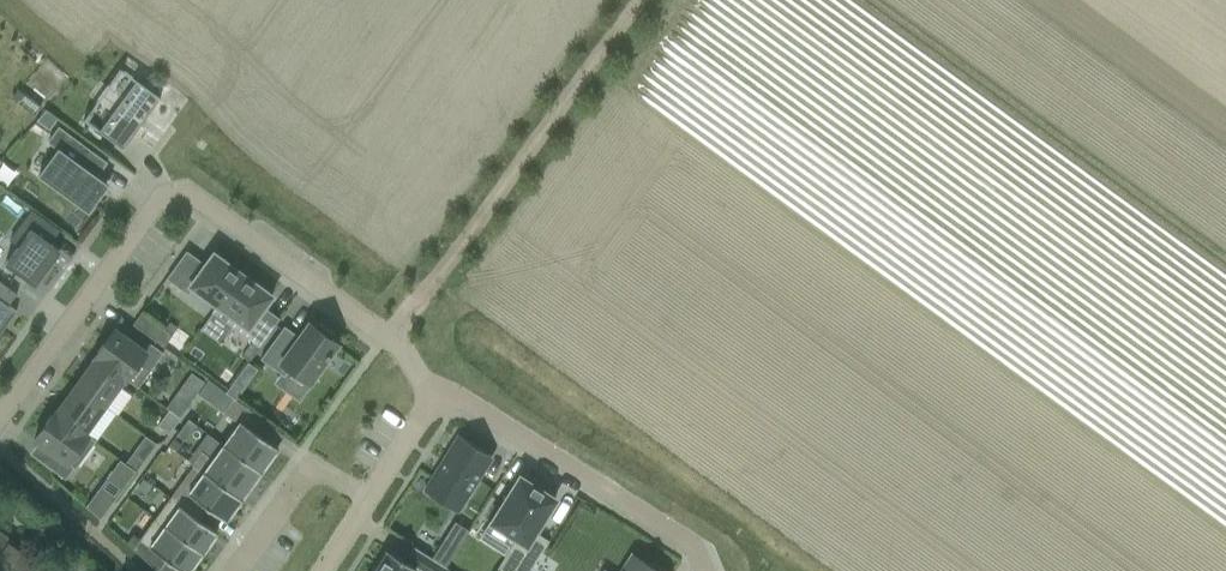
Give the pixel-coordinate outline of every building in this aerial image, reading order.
[(30,115),(55,88),(0,37),(0,88),(30,115)] [(161,97),(121,68),(83,119),(123,148),(161,97)] [(45,110),(36,120),(49,129),(57,118),(45,110)] [(107,162),(58,126),(47,142),(57,149),(38,175),(88,212),(109,184),(97,176),(107,162)] [(50,243),(60,230),(31,209),(8,239),(17,246),(4,263),(35,285),(60,250),(50,243)] [(197,249),(206,258),(220,244),(210,235),(197,249)] [(240,272),(213,252),(205,264),(186,250),(166,278),(188,294),(193,288),(216,305),(240,272)] [(264,307),(272,295),(240,272),(216,305),(211,311),(259,346),(279,318),(264,307)] [(16,311),(9,305),(17,294),(0,281),(0,333),(16,311)] [(142,312),(133,325),(163,347),(172,335),(142,312)] [(299,336),(284,326),(261,359),(284,376),(290,368),(309,383),(338,343),(332,339),(335,335),(318,323),(315,326),(309,322),(299,336)] [(143,349),(114,329),(94,356),(96,358),(124,378),(137,388),(163,352),(148,342),(143,349)] [(252,342),(244,352),(251,357),(259,347),(252,342)] [(104,405),(124,378),(96,358),(76,385),(104,405)] [(196,372),(188,383),(199,391),(206,380),(196,372)] [(209,380),(199,394),(207,400),(217,386),(209,380)] [(104,405),(76,385),(56,412),(84,432),(104,405)] [(278,448),(252,429),(260,417),(233,398),(223,412),(239,423),(224,444),(223,444),(261,472),(261,471),(277,449),(278,448)] [(54,410),(34,438),(63,459),(54,471),(65,479),(93,441),(95,442),(96,441),(84,432),(56,412),(54,410)] [(168,410),(157,425),(168,433),(173,426),(179,418),(174,414),(168,410)] [(196,425),(188,419),(177,434),(185,440),(196,425)] [(145,435),(124,463),(135,471),(155,443),(152,440),(145,435)] [(457,438),(426,488),(459,509),(490,458),(457,438)] [(261,472),(223,444),(212,459),(201,451),(192,463),(241,499),(242,498),(241,498),(260,472),(261,472)] [(241,499),(192,463),(192,464),(193,465),(170,498),(197,517),(205,506),(226,520),(227,519),(226,519),(240,499),(241,499)] [(519,477),(491,522),(516,537),(496,569),(500,570),(529,570),(549,540),(534,531),(555,499),(538,488),(540,484),(526,475),(523,479),(519,477)] [(143,479),(137,488),(146,494),(152,485),(143,479)] [(100,488),(86,506),(100,519),(114,500),(100,488)] [(216,533),(217,532),(170,498),(155,518),(203,552),(203,551),(216,533)] [(155,518),(133,549),(158,570),(166,559),(183,570),(189,570),(202,552),(155,518)] [(35,565),(37,563),(0,536),(0,570),(43,570),(35,565)] [(431,557),(446,567),(458,547),(444,538),(431,557)] [(431,557),(412,545),(403,560),(387,549),(373,570),(447,570),(448,569),(445,567),(446,567),(431,557)] [(632,554),(622,570),(663,570),(664,570),(651,562),(649,565),(632,554)]
